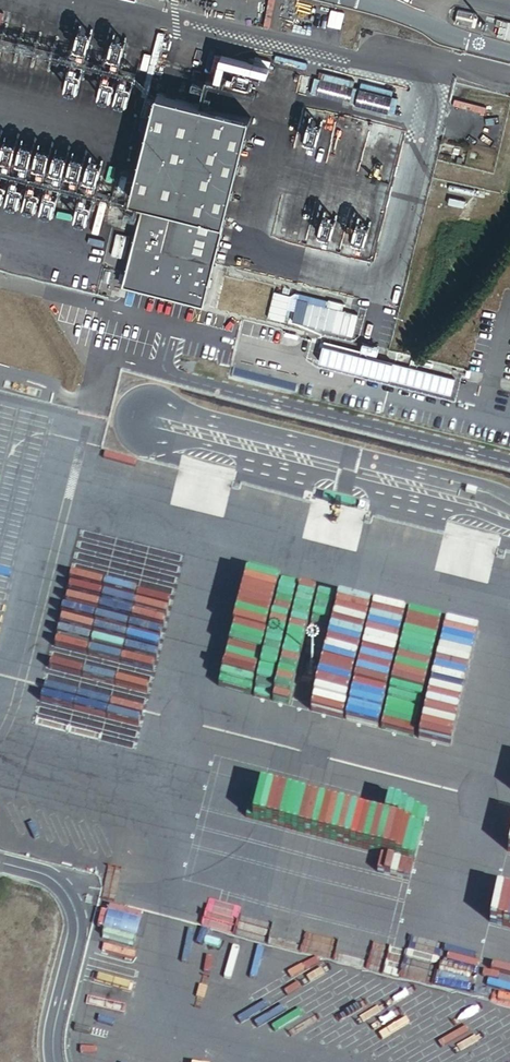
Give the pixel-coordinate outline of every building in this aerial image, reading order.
[(249,116),(157,94),(128,196),(145,200),(126,273),(123,285),(199,304),(204,305),(249,116)]
